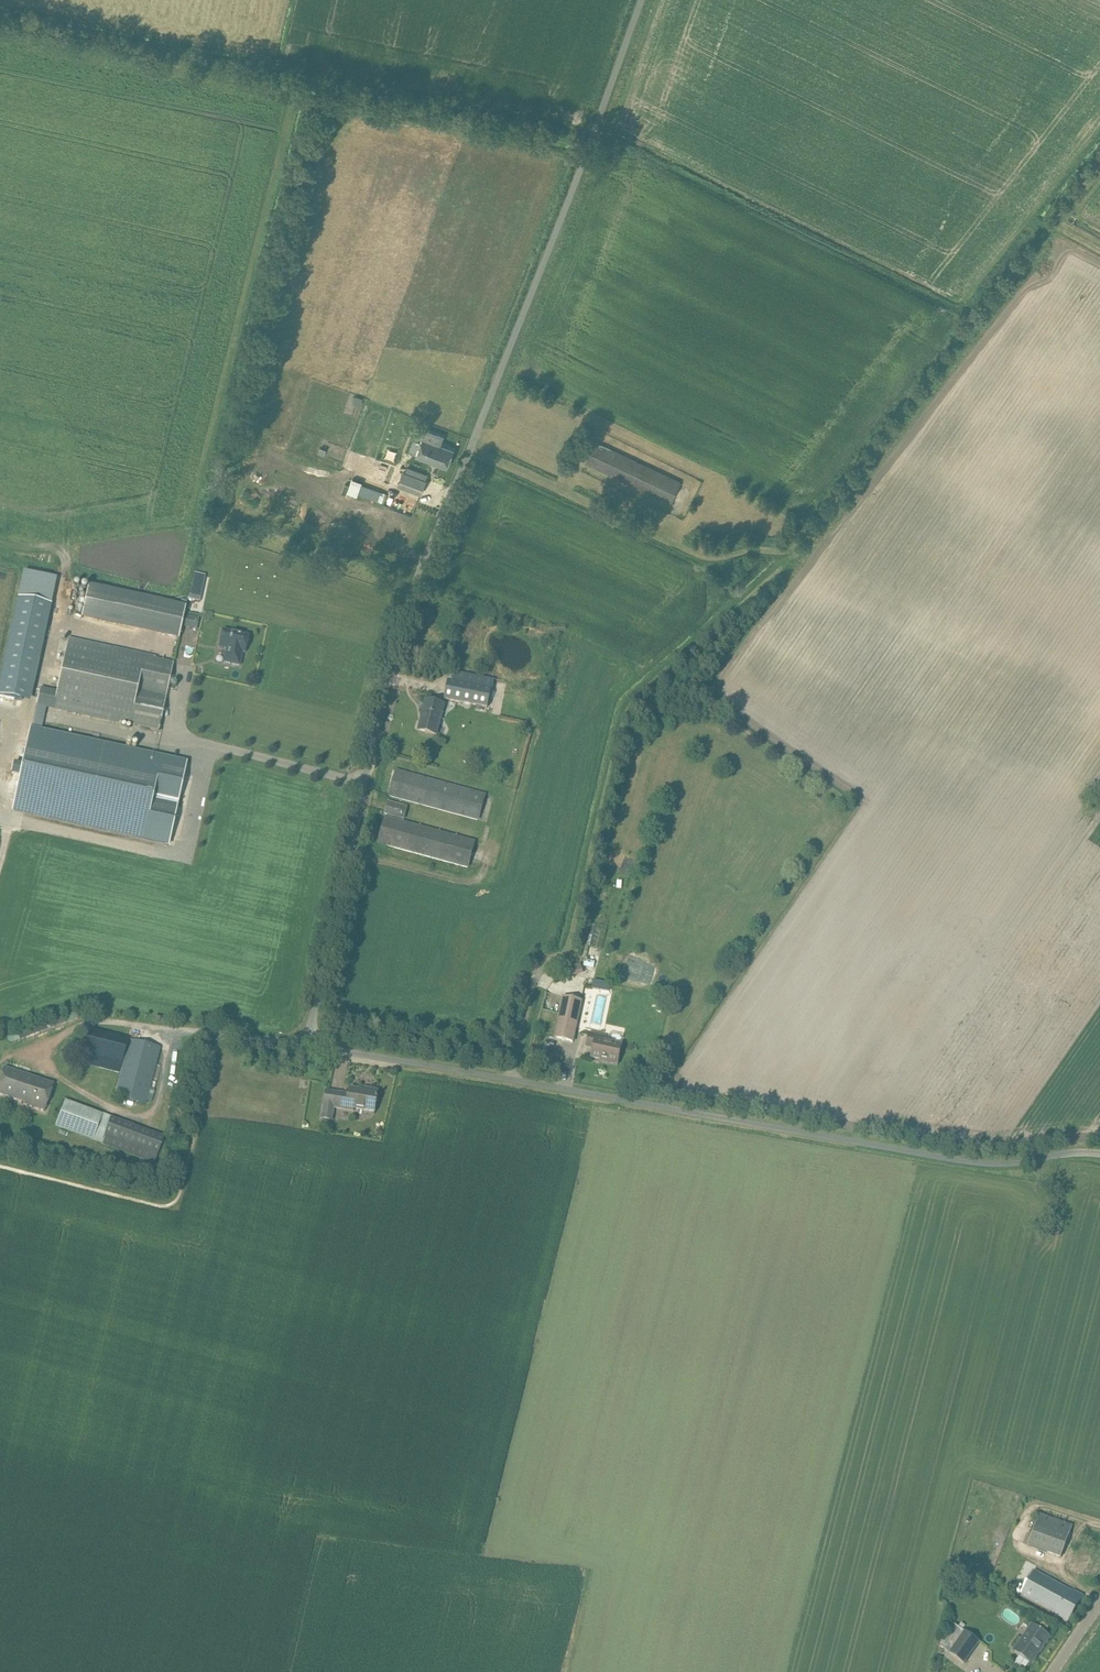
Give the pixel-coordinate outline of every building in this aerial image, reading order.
[(425,429),(416,455),(447,467),(453,450),(440,444),(443,436),(425,429)] [(671,503),(681,482),(595,441),(585,463),(671,503)] [(390,446),(386,457),(397,461),(400,450),(390,446)] [(393,484),(398,472),(358,457),(353,469),(393,484)] [(428,474),(407,467),(405,472),(404,472),(399,486),(421,494),(428,474)] [(382,501),(385,490),(362,484),(359,495),(382,501)] [(186,608),(88,587),(81,618),(179,639),(186,608)] [(18,598),(6,653),(39,660),(52,605),(18,598)] [(249,636),(222,630),(218,648),(227,649),(224,663),(240,666),(242,653),(245,653),(249,636)] [(182,636),(176,662),(189,665),(196,639),(182,636)] [(69,638),(68,640),(53,708),(159,731),(173,663),(154,659),(155,657),(69,638)] [(494,690),(495,680),(455,672),(453,682),(449,681),(445,699),(488,708),(491,689),(494,690)] [(444,705),(437,704),(426,701),(419,731),(437,735),(444,705)] [(186,764),(30,730),(13,811),(168,844),(186,764)] [(485,794),(408,773),(397,770),(390,796),(478,820),(485,794)] [(407,808),(388,802),(385,813),(404,819),(407,808)] [(475,841),(386,817),(378,843),(467,868),(475,841)] [(569,968),(561,970),(564,979),(572,977),(569,968)] [(594,980),(592,989),(600,990),(601,982),(594,980)] [(564,997),(557,1026),(555,1037),(573,1041),(575,1030),(582,1001),(564,997)] [(54,1020),(8,1037),(11,1045),(79,1019),(77,1012),(54,1021),(54,1020)] [(128,1039),(88,1029),(84,1041),(75,1039),(73,1049),(68,1048),(67,1053),(81,1057),(79,1064),(119,1074),(128,1039)] [(607,1036),(590,1032),(587,1047),(594,1048),(592,1058),(618,1064),(622,1044),(606,1041),(607,1036)] [(130,1040),(116,1097),(126,1099),(145,1104),(146,1101),(149,1088),(155,1066),(157,1058),(160,1047),(130,1040)] [(4,1068),(0,1082),(0,1096),(26,1103),(25,1105),(45,1112),(54,1083),(4,1068)] [(349,1095),(327,1091),(323,1115),(322,1119),(332,1121),(334,1108),(374,1115),(378,1093),(350,1088),(349,1095)] [(154,1165),(164,1137),(66,1101),(56,1127),(93,1141),(93,1142),(102,1145),(101,1145),(154,1165)] [(1072,1527),(1039,1514),(1028,1545),(1061,1558),(1072,1527)] [(1035,1569),(1032,1574),(1022,1592),(1057,1613),(1056,1614),(1068,1621),(1083,1596),(1074,1591),(1073,1592),(1035,1569)] [(965,1662),(980,1641),(956,1623),(940,1645),(965,1662)] [(1049,1637),(1040,1631),(1033,1626),(1015,1651),(1031,1663),(1049,1637)]
